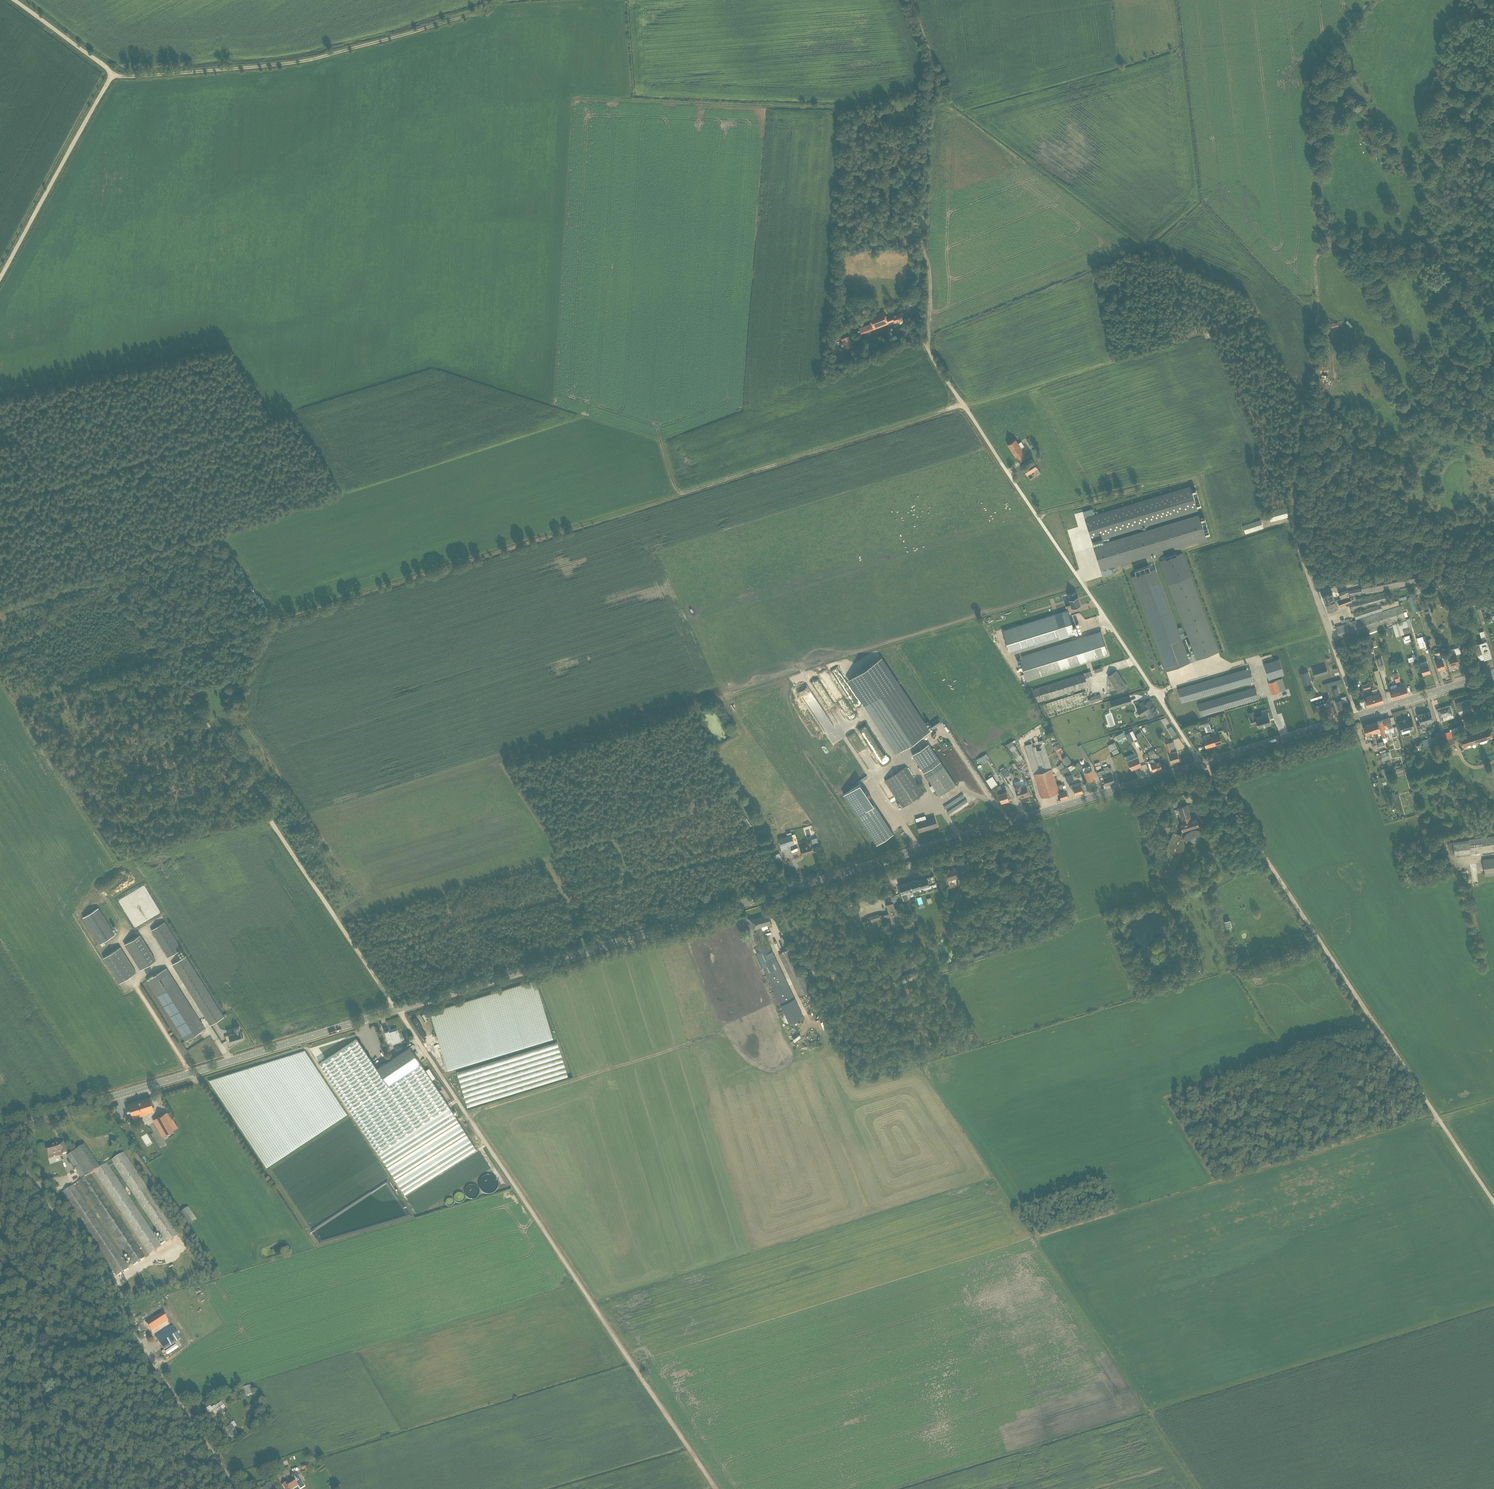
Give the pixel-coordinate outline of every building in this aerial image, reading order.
[(874,329),(888,323),(894,320),(895,322),(903,319),(900,313),(893,316),(887,318),(884,311),(869,317),(874,329)] [(867,325),(858,328),(861,334),(870,331),(867,325)] [(852,346),(848,336),(842,339),(843,342),(844,345),(846,349),(852,346)] [(1016,439),(1007,444),(1017,459),(1025,454),(1021,448),(1024,446),(1021,441),(1018,443),(1016,439)] [(1041,473),(1033,460),(1023,467),(1030,480),(1041,473)] [(1093,508),(1083,511),(1092,541),(1197,509),(1196,505),(1200,503),(1196,489),(1191,490),(1190,484),(1095,513),(1093,508)] [(1275,511),(1264,514),(1265,518),(1269,517),(1270,521),(1288,516),(1285,507),(1275,510),(1275,511)] [(1206,538),(1198,514),(1093,546),(1102,576),(1112,573),(1110,568),(1103,570),(1103,569),(1206,538)] [(1263,528),(1260,519),(1242,525),(1245,533),(1263,528)] [(1191,662),(1220,651),(1182,551),(1159,559),(1193,653),(1191,654),(1191,655),(1189,656),(1191,662)] [(1132,576),(1166,670),(1190,662),(1155,568),(1150,570),(1148,565),(1134,570),(1136,575),(1132,576)] [(1421,581),(1418,568),(1384,575),(1384,573),(1372,575),(1373,578),(1360,581),(1361,587),(1359,588),(1359,587),(1347,590),(1347,589),(1338,592),(1340,598),(1345,597),(1345,596),(1349,595),(1348,593),(1349,593),(1349,596),(1362,593),(1362,594),(1393,587),(1394,589),(1409,587),(1409,584),(1421,581)] [(1316,587),(1324,586),(1324,584),(1328,584),(1328,582),(1324,583),(1323,579),(1314,580),(1316,587)] [(1414,593),(1425,590),(1423,583),(1412,587),(1414,593)] [(1434,586),(1437,596),(1443,594),(1444,596),(1448,595),(1445,585),(1445,584),(1444,584),(1444,583),(1434,586)] [(1071,607),(1080,604),(1078,596),(1077,596),(1075,591),(1069,593),(1070,598),(1069,598),(1069,600),(1065,602),(1066,606),(1071,605),(1071,607)] [(1322,595),(1324,603),(1335,600),(1332,591),(1322,595)] [(1327,611),(1337,608),(1337,607),(1339,606),(1345,603),(1346,605),(1349,604),(1350,611),(1389,601),(1386,591),(1357,599),(1356,598),(1358,597),(1358,595),(1356,595),(1349,597),(1349,596),(1345,597),(1340,598),(1335,600),(1324,603),(1327,611)] [(1355,619),(1382,610),(1382,609),(1399,604),(1397,600),(1380,605),(1380,604),(1353,613),(1355,619)] [(1339,640),(1406,618),(1405,616),(1403,611),(1401,605),(1350,621),(1349,618),(1345,619),(1346,623),(1335,626),(1339,640)] [(1010,654),(1075,633),(1068,610),(1003,630),(1010,654)] [(1395,635),(1409,631),(1406,620),(1392,624),(1395,635)] [(1027,680),(1108,654),(1101,631),(1019,657),(1027,680)] [(1405,644),(1412,642),(1409,634),(1402,636),(1405,644)] [(1419,648),(1427,645),(1426,639),(1424,635),(1416,638),(1419,648)] [(1486,658),(1491,656),(1486,640),(1479,642),(1484,657),(1485,656),(1486,658)] [(1438,669),(1445,667),(1442,659),(1445,657),(1443,651),(1440,652),(1439,648),(1438,646),(1434,648),(1436,654),(1438,659),(1435,660),(1438,669)] [(1450,665),(1458,662),(1456,654),(1461,652),(1459,646),(1448,650),(1450,655),(1447,655),(1450,665)] [(1383,664),(1380,653),(1375,655),(1378,665),(1379,670),(1384,669),(1383,664)] [(1409,664),(1418,662),(1415,653),(1412,654),(1412,658),(1408,659),(1409,661),(1408,661),(1409,664)] [(896,753),(931,730),(882,657),(847,680),(896,753)] [(1268,679),(1284,674),(1279,659),(1264,663),(1268,679)] [(1423,674),(1430,672),(1427,660),(1419,662),(1423,674)] [(1314,677),(1328,673),(1325,666),(1312,669),(1314,677)] [(1254,681),(1250,667),(1178,688),(1182,702),(1254,681)] [(1375,702),(1383,700),(1380,690),(1384,689),(1378,669),(1374,670),(1377,684),(1376,684),(1378,691),(1377,691),(1376,688),(1371,689),(1372,693),(1375,702)] [(1092,675),(1091,670),(1027,690),(1034,703),(1084,687),(1085,688),(1088,688),(1085,678),(1092,675)] [(1118,692),(1127,686),(1116,670),(1107,676),(1118,692)] [(1303,685),(1311,682),(1308,671),(1300,673),(1303,685)] [(1271,693),(1285,689),(1282,678),(1268,682),(1271,693)] [(1327,682),(1329,688),(1331,687),(1331,685),(1341,682),(1340,679),(1327,682)] [(1399,694),(1397,686),(1396,683),(1390,685),(1391,691),(1390,692),(1391,697),(1399,694)] [(1399,694),(1408,692),(1406,687),(1404,687),(1403,684),(1397,686),(1399,694)] [(1201,716),(1259,699),(1255,686),(1197,703),(1201,716)] [(1338,708),(1343,706),(1341,698),(1337,687),(1332,688),(1338,708)] [(1088,699),(1085,690),(1037,705),(1046,718),(1092,702),(1092,703),(1102,700),(1100,693),(1090,696),(1091,698),(1088,699)] [(1285,719),(1293,716),(1287,693),(1281,695),(1282,701),(1280,701),(1285,719)] [(1375,702),(1372,693),(1365,696),(1366,699),(1365,699),(1367,705),(1375,702)] [(1332,706),(1329,695),(1322,696),(1322,694),(1310,698),(1310,700),(1313,712),(1320,709),(1320,708),(1324,706),(1324,708),(1332,706)] [(1112,708),(1132,702),(1130,695),(1110,701),(1112,708)] [(1268,699),(1273,715),(1280,713),(1275,697),(1268,699)] [(1471,708),(1469,698),(1456,702),(1459,712),(1471,708)] [(1141,715),(1146,712),(1148,717),(1157,712),(1149,700),(1145,703),(1144,700),(1140,703),(1141,706),(1137,709),(1141,715)] [(1452,713),(1449,705),(1436,709),(1440,721),(1444,720),(1443,719),(1446,718),(1445,715),(1452,713)] [(1255,716),(1253,710),(1248,712),(1250,717),(1249,717),(1251,723),(1256,722),(1258,726),(1262,725),(1262,726),(1271,724),(1267,713),(1255,716)] [(1433,720),(1430,711),(1423,713),(1422,713),(1417,714),(1421,728),(1425,727),(1424,723),(1433,720)] [(1377,721),(1380,731),(1382,737),(1388,735),(1387,732),(1389,732),(1388,729),(1393,727),(1389,716),(1377,721)] [(1415,729),(1411,716),(1407,717),(1407,718),(1405,719),(1405,718),(1402,719),(1402,720),(1398,721),(1402,733),(1415,729)] [(1206,731),(1211,730),(1211,728),(1207,717),(1206,718),(1206,719),(1198,721),(1200,726),(1204,725),(1206,731)] [(1377,721),(1371,723),(1374,733),(1380,731),(1377,721)] [(1374,734),(1374,733),(1371,723),(1365,724),(1366,726),(1363,727),(1367,739),(1372,737),(1373,742),(1371,743),(1374,751),(1379,749),(1376,739),(1375,736),(1375,735),(1375,734),(1374,734)] [(1172,735),(1176,733),(1171,725),(1167,728),(1172,735)] [(1215,743),(1221,742),(1219,733),(1215,734),(1213,727),(1211,728),(1211,730),(1212,732),(1215,743)] [(1129,742),(1136,738),(1131,728),(1124,730),(1124,731),(1115,736),(1118,740),(1126,736),(1129,742)] [(1492,728),(1457,738),(1460,749),(1464,748),(1463,746),(1489,738),(1493,736),(1492,728)] [(847,733),(861,757),(858,758),(866,771),(872,767),(851,730),(847,733)] [(1424,745),(1443,740),(1441,733),(1440,730),(1434,732),(1435,735),(1422,739),(1424,745)] [(1441,733),(1443,740),(1452,737),(1451,733),(1451,730),(1449,731),(1441,733)] [(1215,743),(1212,732),(1202,735),(1206,746),(1215,743)] [(1443,740),(1443,742),(1444,745),(1454,742),(1452,737),(1443,740)] [(1061,799),(1069,797),(1065,784),(1063,785),(1062,783),(1057,785),(1043,739),(1025,745),(1041,797),(1059,792),(1061,799)] [(1019,764),(1024,761),(1012,740),(1007,744),(1019,764)] [(1051,743),(1056,751),(1061,748),(1057,740),(1051,743)] [(1443,742),(1443,740),(1424,745),(1424,748),(1431,746),(1430,746),(1443,742)] [(1114,753),(1119,751),(1114,741),(1108,745),(1110,751),(1112,750),(1114,753)] [(1171,761),(1179,759),(1174,744),(1170,746),(1169,741),(1164,743),(1171,761)] [(939,795),(956,785),(928,743),(912,754),(932,785),(930,786),(933,791),(935,790),(936,791),(935,792),(936,794),(938,793),(939,795)] [(1078,746),(1086,761),(1088,760),(1089,760),(1090,760),(1081,744),(1078,746)] [(884,759),(877,747),(871,750),(878,762),(884,759)] [(1157,769),(1162,768),(1158,756),(1153,749),(1151,750),(1157,769)] [(1379,751),(1382,760),(1389,758),(1387,750),(1386,751),(1385,749),(1379,751)] [(1157,769),(1151,750),(1147,751),(1150,758),(1149,759),(1150,762),(1147,763),(1149,768),(1152,767),(1153,771),(1157,769)] [(1132,768),(1141,765),(1138,755),(1135,752),(1124,756),(1132,768)] [(1066,765),(1072,762),(1067,755),(1062,759),(1066,765)] [(1410,769),(1411,773),(1411,774),(1420,772),(1420,769),(1421,769),(1420,765),(1418,766),(1417,762),(1408,765),(1410,769)] [(1087,780),(1094,778),(1092,769),(1090,769),(1089,765),(1082,767),(1085,776),(1086,776),(1087,780)] [(1110,784),(1115,782),(1112,774),(1113,773),(1111,767),(1109,768),(1108,765),(1103,767),(1105,773),(1107,775),(1110,784)] [(903,807),(924,793),(906,766),(885,780),(903,807)] [(1005,777),(1010,774),(1005,767),(1000,771),(1005,777)] [(1068,782),(1074,780),(1071,774),(1065,776),(1066,780),(1068,782)] [(991,787),(996,784),(993,778),(990,779),(988,776),(986,777),(991,787)] [(1076,794),(1083,792),(1080,781),(1070,784),(1071,787),(1073,786),(1076,794)] [(893,832),(860,783),(843,794),(876,844),(893,832)] [(1021,798),(1030,795),(1027,785),(1022,787),(1022,784),(1014,786),(1018,797),(1021,796),(1021,798)] [(1001,802),(1009,799),(1006,790),(1002,791),(1000,785),(996,786),(1001,802)] [(1203,826),(1198,824),(1196,817),(1191,818),(1187,804),(1177,807),(1182,823),(1180,823),(1182,829),(1180,834),(1176,832),(1176,830),(1174,829),(1155,872),(1170,878),(1188,837),(1190,838),(1191,837),(1192,836),(1194,836),(1195,835),(1196,835),(1198,836),(1199,833),(1199,834),(1203,826)] [(919,831),(938,826),(934,815),(916,821),(919,831)] [(758,830),(761,838),(769,834),(765,827),(758,830)] [(788,846),(795,844),(791,832),(786,833),(787,835),(781,837),(781,836),(778,837),(782,850),(789,848),(788,846)] [(1447,842),(1448,845),(1449,845),(1450,848),(1453,848),(1454,856),(1482,852),(1483,854),(1493,853),(1493,836),(1447,842)] [(802,855),(815,851),(813,843),(818,841),(817,837),(811,839),(811,838),(806,840),(807,842),(799,845),(802,855)] [(1482,859),(1485,876),(1493,874),(1493,857),(1482,859)] [(977,869),(982,868),(979,859),(975,861),(974,858),(969,859),(970,862),(969,862),(972,873),(978,871),(977,869)] [(943,870),(947,886),(950,885),(948,880),(963,876),(960,865),(954,867),(954,869),(949,871),(948,869),(943,870)] [(922,887),(930,884),(936,882),(933,874),(919,879),(919,878),(899,884),(902,892),(901,892),(903,900),(909,898),(907,892),(913,890),(914,892),(923,890),(922,887)] [(893,926),(900,924),(896,910),(897,910),(896,908),(895,908),(893,902),(886,904),(889,913),(881,915),(881,914),(879,915),(879,913),(872,916),(872,918),(872,919),(862,922),(868,939),(867,940),(868,944),(871,943),(869,939),(878,936),(873,921),(880,919),(881,919),(883,919),(882,918),(890,916),(893,926)] [(98,907),(83,917),(100,943),(115,933),(98,907)] [(768,926),(771,925),(768,914),(764,915),(764,916),(751,920),(754,929),(762,927),(763,930),(768,928),(768,926)] [(164,921),(151,930),(168,957),(181,948),(164,921)] [(140,935),(124,944),(140,969),(155,960),(140,935)] [(789,1023),(803,1016),(770,946),(756,953),(789,1023)] [(120,947),(103,957),(119,983),(136,972),(120,947)] [(172,964),(210,1025),(224,1016),(186,955),(172,964)] [(185,1040),(205,1028),(167,967),(147,980),(185,1040)] [(439,1042),(447,1069),(498,1055),(494,1044),(503,1041),(503,1044),(496,1046),(498,1053),(539,1042),(537,1035),(544,1033),(541,1023),(495,1036),(496,1036),(477,1041),(476,1039),(472,1040),(472,1039),(458,1043),(456,1038),(439,1042)] [(239,1041),(244,1039),(242,1032),(241,1032),(239,1026),(234,1028),(235,1032),(229,1034),(231,1042),(236,1041),(236,1040),(239,1040),(239,1041)] [(824,1027),(816,1028),(816,1039),(825,1038),(824,1027)] [(393,1042),(400,1040),(397,1029),(389,1031),(389,1030),(384,1031),(388,1042),(392,1041),(393,1042)] [(319,1063),(405,1195),(476,1149),(420,1064),(408,1047),(377,1068),(357,1038),(319,1063)] [(567,1078),(556,1042),(456,1072),(467,1108),(567,1078)] [(147,1114),(154,1112),(150,1098),(128,1104),(130,1108),(127,1109),(128,1112),(131,1111),(133,1120),(138,1118),(137,1115),(146,1112),(147,1114)] [(163,1136),(178,1127),(168,1111),(153,1120),(163,1136)] [(49,1159),(67,1153),(64,1142),(45,1148),(49,1159)] [(117,1277),(129,1269),(75,1188),(79,1185),(97,1213),(96,1214),(99,1219),(101,1217),(132,1266),(144,1257),(90,1175),(94,1172),(148,1255),(179,1235),(123,1152),(99,1168),(85,1145),(67,1156),(82,1180),(62,1193),(117,1277)] [(188,1226),(196,1220),(188,1208),(180,1213),(188,1226)] [(152,1332),(168,1321),(163,1313),(146,1324),(152,1332)] [(164,1351),(181,1340),(172,1326),(155,1337),(164,1351)] [(252,1392),(250,1385),(242,1388),(244,1396),(253,1394),(253,1392),(252,1392)] [(195,1410),(201,1406),(199,1401),(192,1405),(195,1410)] [(215,1415),(225,1408),(222,1402),(212,1409),(211,1409),(210,1407),(208,1409),(206,1407),(202,1409),(204,1411),(205,1410),(208,1415),(213,1412),(215,1415)] [(232,1430),(237,1427),(234,1422),(229,1425),(230,1426),(225,1429),(231,1437),(235,1435),(232,1430)] [(310,1468),(308,1462),(300,1464),(302,1471),(310,1468)] [(298,1487),(299,1488),(301,1488),(305,1486),(298,1475),(282,1485),(285,1488),(294,1488),(298,1487)]
